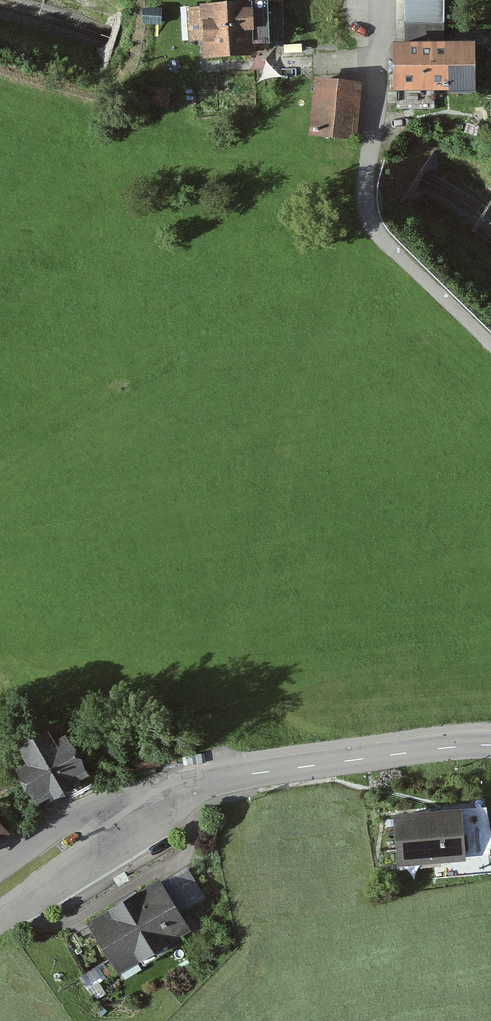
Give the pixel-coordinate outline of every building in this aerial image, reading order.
[(280,41),(279,0),(233,0),(234,5),(186,8),(188,40),(202,39),(203,56),(249,53),(248,44),(265,43),(265,42),(280,41)] [(439,26),(439,0),(404,0),(404,26),(439,26)] [(468,88),(468,44),(439,45),(439,43),(439,26),(404,26),(404,38),(404,45),(391,45),(391,60),(385,60),(385,73),(392,73),(392,88),(430,88),(468,88)] [(308,132),(348,136),(354,86),(314,82),(308,132)] [(147,91),(148,104),(161,103),(160,90),(147,91)] [(11,763),(33,801),(81,773),(60,735),(54,724),(16,746),(22,757),(11,763)] [(391,818),(395,861),(460,856),(456,813),(455,813),(455,817),(440,819),(440,815),(391,818)] [(87,923),(92,931),(107,955),(111,963),(129,952),(133,958),(182,929),(172,913),(154,882),(87,923)]
